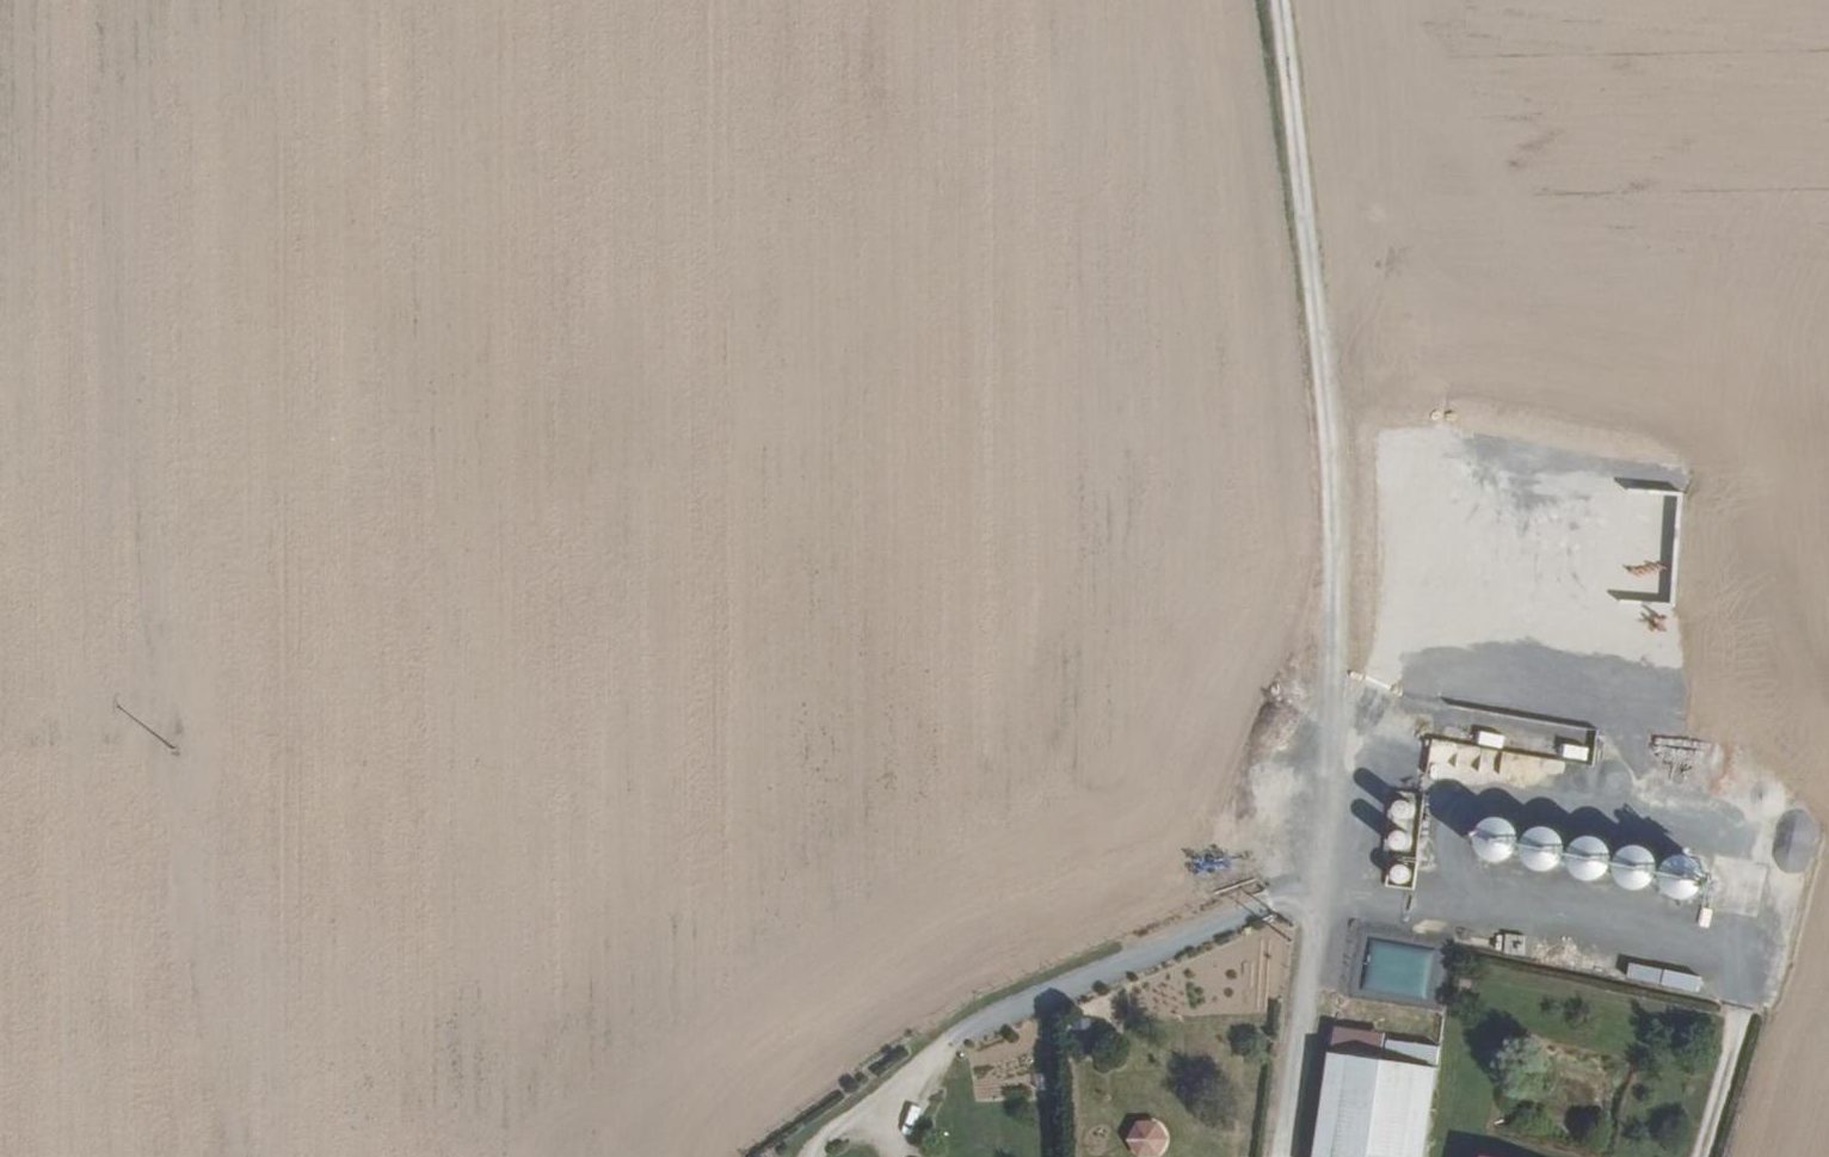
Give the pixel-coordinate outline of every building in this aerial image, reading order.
[(1410,821),(1416,822),(1419,822),(1423,819),(1428,813),(1428,806),(1426,802),(1422,796),(1410,796),(1404,802),(1403,807),(1406,817),(1410,821)] [(1530,851),(1532,846),(1532,840),(1531,835),(1529,830),(1525,825),(1521,822),(1515,820),(1510,819),(1504,820),(1499,822),(1494,825),(1491,830),(1489,835),(1487,840),(1488,846),(1490,851),(1493,856),(1497,860),(1502,863),(1507,864),(1513,864),(1518,863),(1523,860),(1527,856),(1530,851)] [(1408,851),(1414,853),(1418,853),(1424,850),(1427,845),(1426,835),(1424,831),(1420,828),(1412,827),(1407,829),(1403,833),(1401,838),(1402,843),(1404,848),(1408,851)] [(1575,860),(1577,855),(1577,849),(1576,844),(1574,839),(1570,834),(1566,831),(1561,829),(1555,828),(1550,829),(1544,831),(1540,834),(1536,839),(1534,844),(1533,849),(1533,855),(1535,860),(1538,865),(1542,869),(1547,871),(1552,873),(1558,873),(1563,871),(1568,869),(1572,865),(1575,860)] [(1623,866),(1624,865),(1623,859),(1622,853),(1620,848),(1616,844),(1612,841),(1607,839),(1601,838),(1595,839),(1590,841),(1586,844),(1582,848),(1580,853),(1579,859),(1579,864),(1581,870),(1584,874),(1588,878),(1593,881),(1598,882),(1604,882),(1609,881),(1614,878),(1618,874),(1621,870),(1623,866)] [(1668,878),(1670,873),(1671,867),(1669,861),(1667,856),(1663,851),(1658,847),(1653,845),(1647,845),(1641,845),(1636,847),(1631,851),(1627,856),(1625,861),(1624,865),(1623,866),(1624,873),(1626,878),(1629,883),(1633,887),(1638,890),(1644,892),(1650,892),(1656,890),(1661,887),(1665,883),(1668,878)] [(1712,889),(1713,884),(1714,878),(1713,873),(1710,868),(1707,863),(1702,860),(1697,858),(1692,858),(1686,858),(1681,860),(1677,863),(1670,873),(1670,884),(1672,889),(1675,893),(1679,897),(1684,900),(1689,901),(1695,901),(1700,900),(1705,897),(1709,893),(1712,889)] [(1414,869),(1406,869),(1402,872),(1402,880),(1408,886),(1414,886),(1420,881),(1420,873),(1414,869)] [(1672,973),(1670,987),(1705,994),(1707,980),(1672,973)] [(1344,1029),(1341,1051),(1378,1057),(1382,1034),(1344,1029)] [(1444,1067),(1447,1048),(1395,1040),(1392,1059),(1444,1067)] [(1444,1067),(1392,1059),(1378,1057),(1341,1051),(1338,1050),(1324,1156),(1432,1156),(1444,1067)] [(1162,1115),(1129,1121),(1136,1156),(1141,1156),(1169,1152),(1162,1115)]
